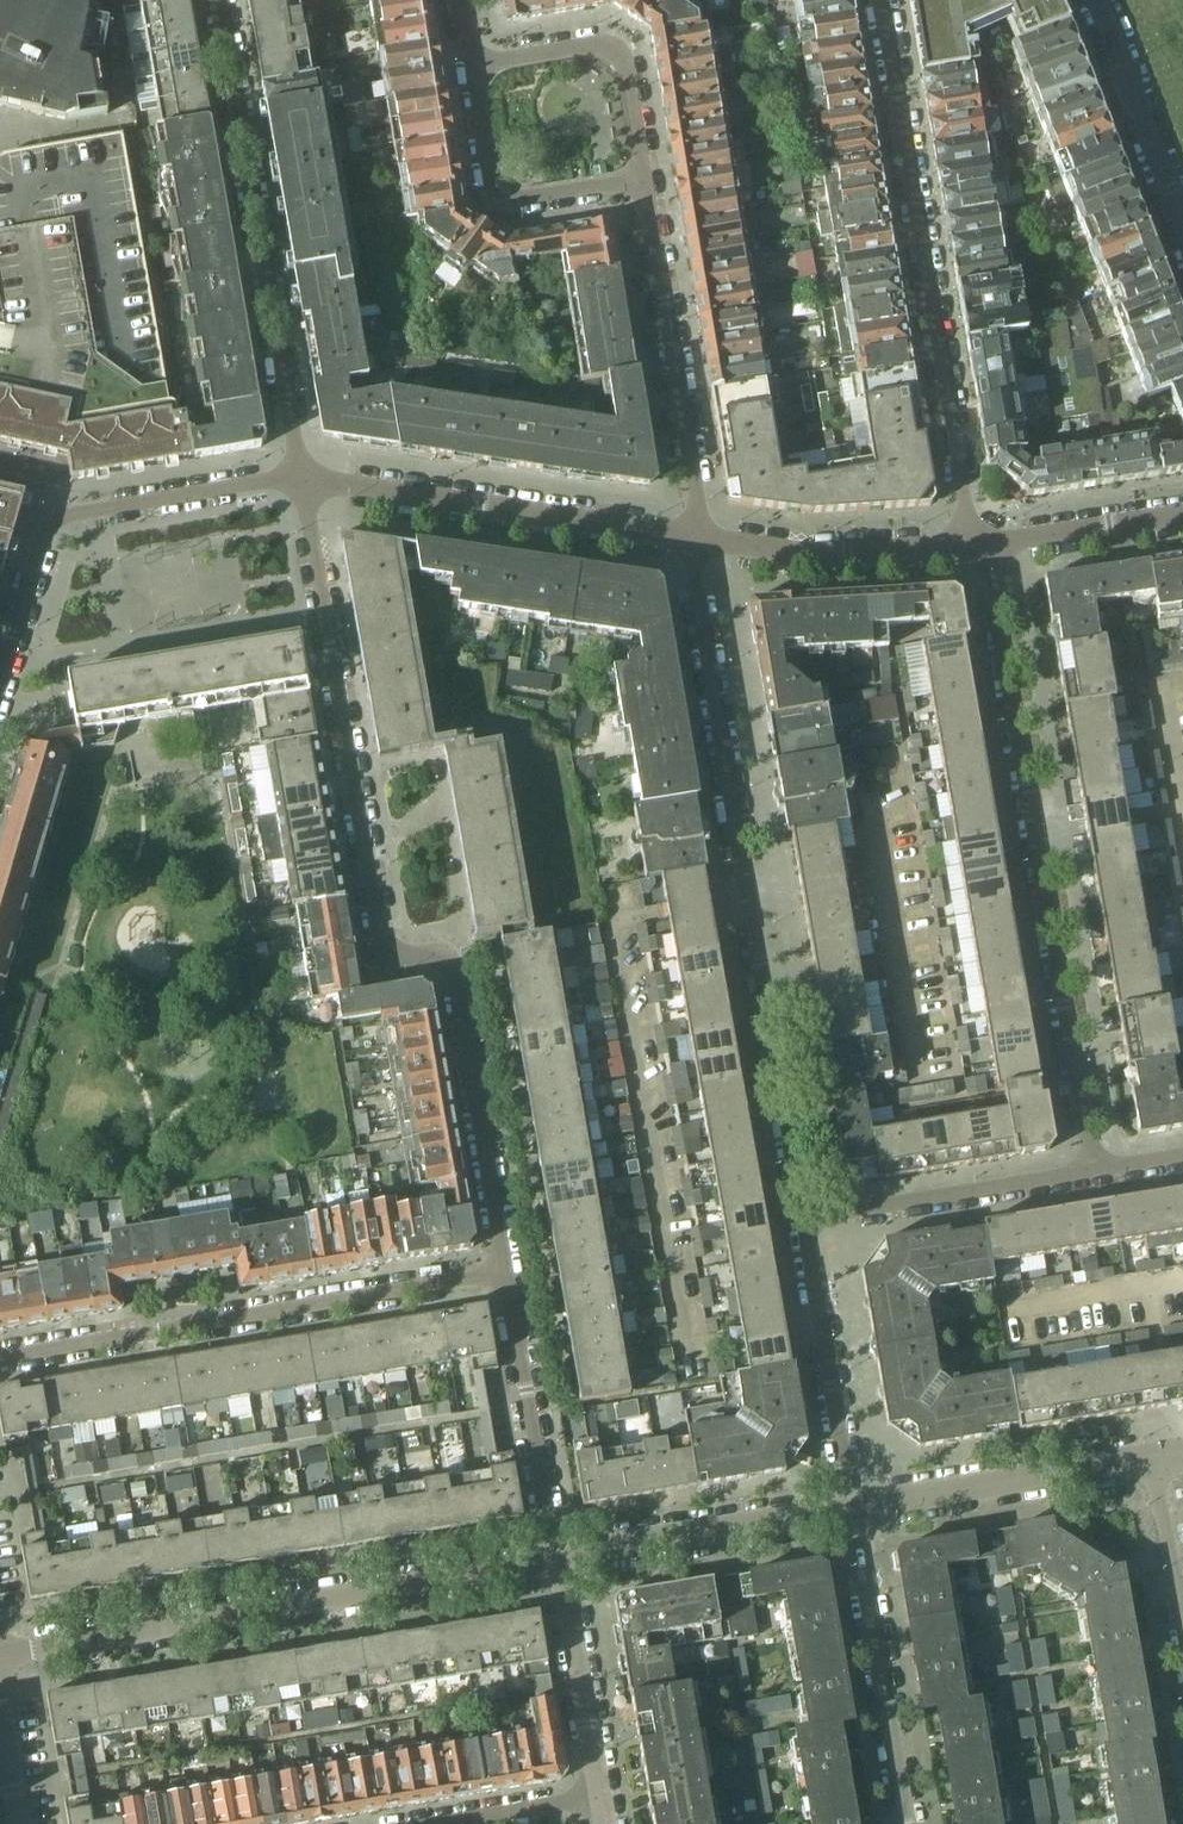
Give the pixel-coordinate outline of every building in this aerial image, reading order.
[(96,20),(100,0),(0,0),(0,106),(53,118),(55,111),(105,104),(97,61),(89,57),(92,43),(96,20)] [(122,9),(126,33),(192,21),(189,0),(171,0),(139,6),(122,9)] [(250,20),(300,11),(298,0),(247,0),(250,20)] [(374,7),(376,21),(371,22),(373,32),(378,32),(432,22),(428,0),(414,0),(374,7)] [(504,22),(547,15),(544,0),(501,0),(504,22)] [(547,15),(608,4),(607,0),(544,0),(547,15)] [(608,4),(612,4),(621,10),(629,0),(607,0),(608,4)] [(621,10),(641,24),(659,0),(629,0),(621,10)] [(679,0),(659,0),(641,24),(651,31),(652,37),(698,30),(695,11),(679,0)] [(799,1),(803,24),(811,22),(853,15),(851,0),(803,0),(799,1)] [(1057,0),(909,0),(921,75),(970,67),(964,31),(1009,12),(1022,41),(1068,24),(1057,0)] [(300,11),(250,20),(255,52),(306,43),(300,11)] [(853,15),(811,22),(813,35),(800,37),(802,48),(815,46),(857,39),(853,15)] [(192,21),(126,33),(130,56),(196,45),(192,21)] [(432,22),(378,32),(380,46),(376,46),(377,55),(382,54),(436,45),(432,22)] [(1068,24),(1022,41),(1011,45),(1021,69),(1077,47),(1068,24)] [(698,30),(652,37),(655,61),(709,52),(706,38),(711,37),(710,28),(698,30)] [(857,39),(815,46),(817,58),(803,61),(805,71),(819,69),(861,62),(857,39)] [(306,43),(255,52),(261,84),(311,75),(306,43)] [(196,45),(130,56),(134,80),(201,69),(196,45)] [(436,45),(382,54),(384,69),(380,70),(381,79),(440,69),(436,45)] [(1077,47),(1021,69),(1029,91),(1086,70),(1077,47)] [(709,52),(655,61),(659,84),(713,75),(711,62),(715,62),(713,51),(709,52)] [(861,62),(819,69),(821,82),(807,85),(809,95),(823,93),(865,86),(861,62)] [(970,67),(921,75),(925,98),(976,89),(972,66),(970,67)] [(201,69),(134,80),(139,104),(205,93),(201,69)] [(440,69),(381,79),(383,87),(387,86),(390,102),(444,92),(440,69)] [(1086,70),(1029,91),(1038,113),(1095,92),(1086,70)] [(317,74),(311,75),(261,84),(265,106),(320,97),(321,97),(317,74)] [(713,75),(659,84),(663,108),(716,99),(714,85),(718,84),(717,75),(713,75)] [(348,81),(337,83),(337,86),(339,94),(342,107),(353,105),(349,84),(348,81)] [(865,86),(823,93),(825,105),(811,107),(813,119),(827,116),(869,109),(865,86)] [(976,89),(925,98),(929,121),(980,113),(976,89)] [(444,92),(390,102),(385,102),(389,125),(448,115),(444,92)] [(1095,92),(1038,113),(1046,135),(1103,114),(1095,92)] [(205,93),(139,104),(140,113),(157,110),(161,128),(209,120),(205,93)] [(356,308),(338,202),(320,97),(265,106),(276,172),(301,318),(356,308)] [(722,98),(716,99),(663,108),(667,132),(720,123),(721,123),(718,108),(723,108),(722,98)] [(869,109),(827,116),(829,129),(815,132),(817,142),(831,140),(873,133),(869,109)] [(980,113),(929,121),(933,144),(984,136),(980,113)] [(1103,114),(1046,135),(1055,157),(1112,136),(1103,114)] [(448,115),(389,125),(393,149),(452,139),(448,115)] [(155,129),(155,130),(155,132),(156,134),(157,141),(158,146),(159,152),(159,153),(163,175),(167,203),(168,207),(170,214),(170,216),(170,218),(174,239),(174,240),(179,268),(180,272),(181,279),(181,281),(181,283),(185,303),(185,304),(186,311),(187,315),(188,323),(189,325),(193,348),(194,354),(195,359),(196,366),(196,369),(202,400),(202,403),(257,394),(251,359),(248,338),(244,316),(240,294),(236,273),(229,230),(225,208),(217,166),(214,144),(209,120),(161,128),(155,129)] [(720,123),(667,132),(671,155),(725,146),(723,132),(727,131),(726,122),(721,123),(720,123)] [(358,128),(346,130),(346,133),(347,140),(359,138),(358,131),(358,128)] [(873,133),(831,140),(833,152),(819,155),(820,165),(834,163),(877,155),(873,133)] [(8,445),(21,447),(44,452),(56,455),(67,457),(69,468),(70,473),(71,480),(95,476),(107,474),(129,470),(142,468),(164,464),(176,462),(192,459),(192,455),(185,415),(184,415),(178,416),(170,418),(167,403),(165,388),(121,136),(10,155),(7,155),(3,157),(0,158),(0,443),(8,445)] [(984,136),(933,144),(937,168),(988,160),(984,136)] [(1112,136),(1055,157),(1064,180),(1120,159),(1112,136)] [(452,139),(393,149),(397,172),(456,161),(452,139)] [(792,146),(795,159),(806,157),(803,144),(792,146)] [(725,146),(671,155),(675,178),(729,169),(726,154),(731,153),(730,145),(725,146)] [(877,155),(834,163),(837,175),(822,178),(824,189),(838,186),(881,179),(877,155)] [(1120,159),(1064,180),(1072,202),(1129,181),(1120,159)] [(991,183),(988,160),(937,168),(940,192),(991,183)] [(456,161),(397,172),(401,195),(460,185),(456,161)] [(604,166),(591,168),(593,177),(605,175),(604,166)] [(734,168),(729,169),(675,178),(679,202),(733,192),(730,178),(735,177),(734,168)] [(881,179),(838,186),(840,198),(826,200),(828,212),(842,210),(885,203),(881,179)] [(1129,181),(1072,202),(1081,224),(1138,203),(1129,181)] [(995,207),(991,183),(940,192),(944,215),(995,207)] [(460,185),(401,195),(405,218),(464,208),(460,185)] [(737,192),(733,192),(679,202),(683,225),(737,216),(734,201),(739,200),(737,192)] [(885,203),(842,210),(844,222),(830,225),(832,236),(846,234),(846,233),(888,226),(885,203)] [(1138,203),(1081,224),(1089,247),(1146,225),(1138,203)] [(995,207),(944,215),(948,239),(999,230),(995,207)] [(448,257),(475,219),(464,212),(464,208),(405,218),(407,228),(418,226),(418,227),(423,227),(424,234),(436,242),(433,246),(448,257)] [(737,216),(683,225),(686,248),(741,239),(738,224),(742,223),(741,215),(737,216)] [(396,219),(377,222),(378,231),(397,228),(396,219)] [(475,219),(448,257),(442,266),(461,279),(468,270),(494,233),(475,219)] [(606,223),(563,230),(567,255),(560,257),(564,279),(618,270),(611,227),(606,223)] [(1146,225),(1089,247),(1098,268),(1154,246),(1146,225)] [(846,233),(846,234),(848,246),(834,249),(836,260),(843,259),(843,258),(892,250),(888,226),(846,233)] [(563,230),(509,239),(516,278),(531,275),(528,260),(560,255),(560,257),(567,255),(563,230)] [(999,230),(948,239),(952,262),(1003,253),(999,230)] [(504,240),(494,233),(468,270),(486,283),(489,279),(498,286),(504,285),(505,288),(517,286),(516,278),(509,239),(504,240)] [(741,239),(686,248),(690,271),(744,262),(741,246),(746,245),(745,238),(741,239)] [(809,241),(794,244),(796,253),(810,251),(809,241)] [(1154,246),(1098,268),(1106,288),(1162,267),(1154,246)] [(372,250),(377,277),(388,275),(383,248),(372,250)] [(892,250),(843,258),(843,259),(843,258),(847,282),(896,274),(892,250)] [(1003,253),(952,262),(956,285),(1007,277),(1007,276),(1003,253)] [(1049,261),(1053,285),(1062,282),(1059,258),(1049,261)] [(744,262),(690,271),(694,295),(748,286),(745,270),(751,269),(749,261),(744,262)] [(1162,267),(1106,288),(1114,310),(1171,289),(1162,267)] [(627,323),(623,298),(618,270),(564,279),(572,332),(627,323)] [(896,274),(847,282),(851,306),(900,298),(896,274)] [(1007,277),(956,285),(961,314),(1022,304),(1017,274),(1007,276),(1007,277)] [(379,285),(385,318),(395,316),(389,283),(379,285)] [(753,285),(748,286),(694,295),(698,320),(752,310),(749,294),(755,293),(753,285)] [(1171,289),(1114,310),(1122,331),(1178,309),(1171,289)] [(545,300),(536,298),(534,313),(543,315),(545,300)] [(900,298),(851,306),(855,330),(904,321),(900,298)] [(1076,303),(1058,310),(1063,322),(1066,321),(1067,329),(1084,323),(1076,303)] [(1022,304),(961,314),(965,338),(1007,331),(1026,328),(1022,304)] [(374,307),(356,310),(358,319),(380,315),(378,306),(374,307)] [(356,308),(301,318),(305,342),(360,332),(358,319),(356,310),(356,308)] [(752,310),(698,320),(702,343),(756,333),(753,317),(759,316),(758,309),(752,310)] [(1178,309),(1122,331),(1129,350),(1136,366),(1136,367),(1138,374),(1139,374),(1182,357),(1182,321),(1178,309)] [(904,321),(855,330),(859,353),(908,345),(904,321)] [(1103,414),(1095,363),(1092,347),(1087,348),(1071,351),(1067,329),(1066,321),(1063,322),(1034,327),(1050,422),(1055,421),(1067,420),(1103,414)] [(627,323),(572,332),(577,357),(631,348),(627,323)] [(1084,323),(1067,329),(1071,351),(1087,348),(1087,343),(1091,342),(1084,323)] [(1007,331),(965,338),(970,370),(1012,364),(1012,363),(1007,331)] [(1087,343),(1087,348),(1092,347),(1095,363),(1129,350),(1122,331),(1091,342),(1087,343)] [(368,377),(364,357),(360,332),(305,342),(307,347),(307,350),(313,387),(347,381),(368,377)] [(760,356),(758,342),(763,341),(761,332),(756,333),(702,343),(706,366),(760,357),(760,356)] [(521,366),(523,352),(399,333),(396,348),(521,366)] [(540,339),(530,338),(526,367),(535,369),(540,339)] [(908,345),(859,353),(863,377),(912,369),(908,345)] [(631,348),(577,357),(581,383),(606,378),(614,425),(614,426),(618,426),(616,434),(644,429),(631,348)] [(764,380),(761,363),(767,362),(765,355),(760,356),(760,357),(706,366),(710,390),(764,380)] [(1139,374),(1147,395),(1168,387),(1182,381),(1182,357),(1139,374)] [(435,362),(406,358),(405,367),(434,372),(435,362)] [(1022,361),(1012,363),(1012,364),(970,370),(975,402),(1017,395),(1013,370),(1023,368),(1022,361)] [(472,368),(457,365),(453,392),(468,395),(472,368)] [(927,461),(919,411),(912,369),(863,377),(857,378),(865,420),(873,470),(927,461)] [(492,371),(491,380),(506,382),(507,373),(492,371)] [(780,475),(771,424),(768,403),(764,380),(710,390),(710,391),(725,484),(780,475)] [(350,397),(347,381),(313,387),(321,431),(322,437),(348,441),(350,441),(359,443),(398,448),(388,391),(350,397)] [(1168,387),(1178,413),(1182,412),(1182,381),(1168,387)] [(548,386),(533,384),(532,393),(547,396),(548,386)] [(800,388),(804,413),(814,412),(809,386),(800,388)] [(486,406),(388,391),(398,448),(477,460),(486,406)] [(186,414),(185,415),(192,455),(192,459),(260,448),(265,440),(259,402),(257,394),(202,403),(204,411),(195,413),(186,414)] [(817,395),(821,421),(830,419),(826,394),(817,395)] [(1017,395),(975,402),(981,435),(1023,428),(1017,395)] [(566,418),(486,406),(477,460),(558,472),(566,418)] [(614,425),(566,418),(558,472),(649,486),(653,482),(652,479),(644,429),(616,434),(618,426),(614,426),(614,425)] [(1067,420),(1055,421),(1057,434),(1069,432),(1067,420)] [(1023,428),(981,435),(987,471),(995,469),(1002,474),(1008,465),(1013,468),(1015,466),(1025,473),(1032,463),(1022,455),(1021,449),(1026,448),(1023,428)] [(1155,434),(1122,439),(1129,481),(1162,476),(1157,446),(1155,434)] [(1122,439),(1090,444),(1097,486),(1129,481),(1122,439)] [(1090,444),(1059,449),(1065,491),(1097,486),(1090,444)] [(1169,448),(1168,444),(1157,446),(1162,476),(1182,473),(1182,446),(1169,448)] [(1039,462),(1032,463),(1025,473),(1015,466),(1013,468),(1008,465),(1002,474),(1025,491),(1026,497),(1065,491),(1059,449),(1038,452),(1039,462)] [(927,461),(873,470),(852,473),(850,463),(819,468),(827,513),(916,507),(932,487),(927,461)] [(827,513),(819,468),(780,475),(725,484),(729,503),(809,514),(827,513)] [(0,488),(0,555),(6,557),(7,554),(10,543),(21,507),(24,496),(25,494),(22,493),(18,492),(15,492),(0,488)] [(526,926),(495,748),(473,752),(470,734),(427,742),(393,544),(339,535),(378,758),(443,747),(475,935),(526,926)] [(503,616),(511,561),(415,547),(419,576),(436,579),(437,584),(451,586),(449,596),(458,598),(457,608),(503,616)] [(1171,560),(1180,615),(1182,614),(1182,558),(1171,560)] [(1171,560),(1148,564),(1153,596),(1157,618),(1180,615),(1171,560)] [(579,571),(511,561),(503,616),(547,623),(547,627),(571,630),(579,571)] [(1097,634),(1093,605),(1111,602),(1112,613),(1126,611),(1125,600),(1153,596),(1148,564),(1043,579),(1052,640),(1054,647),(1098,641),(1097,634)] [(664,620),(658,589),(658,586),(654,582),(651,582),(579,571),(571,630),(630,639),(632,626),(664,620)] [(967,638),(961,601),(960,595),(952,590),(923,591),(930,634),(932,644),(963,639),(967,638)] [(930,634),(923,591),(865,595),(870,648),(889,647),(888,641),(930,634)] [(870,648),(865,595),(800,598),(804,651),(870,648)] [(804,651),(800,598),(751,601),(748,605),(767,719),(826,709),(823,691),(811,693),(787,675),(783,675),(782,661),(781,652),(804,651)] [(694,799),(678,700),(664,620),(632,626),(630,639),(638,640),(641,656),(628,658),(625,663),(626,668),(612,670),(622,734),(627,733),(640,808),(694,799)] [(1153,634),(1152,625),(1140,627),(1142,636),(1153,634)] [(1155,644),(1153,634),(1142,636),(1143,646),(1155,644)] [(1137,646),(1135,635),(1126,636),(1128,648),(1137,646)] [(316,738),(299,637),(67,677),(76,730),(80,751),(114,745),(120,726),(192,713),(193,720),(207,718),(208,718),(207,711),(253,703),(259,746),(264,745),(268,744),(269,746),(316,738)] [(967,663),(963,639),(932,644),(921,646),(925,670),(967,663)] [(1109,669),(1104,640),(1098,641),(1054,647),(1056,660),(1059,678),(1109,669)] [(1168,643),(1170,656),(1182,654),(1182,641),(1168,643)] [(502,662),(504,647),(485,644),(483,659),(502,662)] [(1157,654),(1155,644),(1143,646),(1145,656),(1157,654)] [(1139,657),(1137,646),(1128,648),(1130,659),(1139,657)] [(906,661),(904,647),(894,648),(897,662),(906,661)] [(891,697),(888,654),(887,649),(878,650),(881,697),(891,697)] [(1159,663),(1157,654),(1145,656),(1147,666),(1159,663)] [(566,675),(568,660),(550,657),(548,672),(566,675)] [(1179,670),(1178,660),(1168,661),(1170,672),(1179,670)] [(1170,672),(1168,661),(1159,663),(1161,673),(1170,672)] [(971,688),(967,663),(925,670),(930,696),(971,688)] [(1161,673),(1159,663),(1147,666),(1149,675),(1161,673)] [(579,667),(578,677),(593,678),(594,668),(579,667)] [(1114,699),(1109,669),(1059,678),(1064,709),(1109,701),(1109,700),(1114,699)] [(1143,678),(1142,670),(1132,672),(1134,680),(1143,678)] [(550,693),(552,678),(507,671),(505,686),(550,693)] [(872,672),(844,676),(846,687),(873,683),(872,672)] [(1145,687),(1143,678),(1134,680),(1136,689),(1145,687)] [(913,698),(910,685),(901,686),(903,700),(913,698)] [(577,686),(574,740),(589,741),(593,686),(577,686)] [(976,714),(971,688),(930,696),(934,721),(976,714)] [(872,690),(840,695),(841,704),(873,699),(872,690)] [(894,696),(869,701),(872,723),(898,718),(894,696)] [(541,718),(543,703),(499,697),(496,712),(541,718)] [(915,712),(913,698),(903,700),(906,714),(915,712)] [(1113,723),(1109,701),(1064,709),(1068,730),(1113,723)] [(1151,716),(1148,702),(1139,704),(1141,718),(1151,716)] [(826,709),(767,719),(771,742),(830,731),(826,709)] [(980,739),(976,714),(934,721),(938,746),(980,739)] [(1153,730),(1151,716),(1141,718),(1144,732),(1153,730)] [(1117,747),(1114,733),(1113,723),(1068,730),(1072,755),(1117,747)] [(72,759),(69,758),(68,753),(80,751),(76,730),(41,735),(41,733),(25,736),(27,746),(22,744),(0,821),(0,980),(3,981),(3,982),(6,982),(40,865),(72,759)] [(830,731),(771,742),(775,763),(834,753),(830,731)] [(919,735),(909,737),(912,751),(917,750),(921,749),(919,735)] [(316,738),(269,746),(268,744),(264,745),(268,769),(320,761),(316,739),(316,738)] [(984,763),(980,739),(938,746),(942,770),(984,763)] [(593,759),(591,746),(575,745),(578,760),(593,759)] [(1118,772),(1116,761),(1114,748),(1117,748),(1117,747),(1072,755),(1076,780),(1118,772)] [(920,764),(917,750),(912,751),(908,751),(910,765),(920,764)] [(1160,765),(1157,751),(1148,753),(1150,767),(1160,765)] [(233,768),(232,759),(231,753),(221,755),(224,769),(233,768)] [(848,823),(841,779),(836,753),(834,753),(775,763),(787,833),(790,832),(834,825),(848,823)] [(596,778),(593,760),(578,762),(581,780),(596,778)] [(320,761),(268,769),(272,793),(324,784),(320,761)] [(988,787),(984,763),(942,770),(946,794),(988,787)] [(1162,779),(1160,765),(1150,767),(1153,781),(1162,779)] [(1122,792),(1120,783),(1118,772),(1076,780),(1080,799),(1122,792)] [(324,784),(272,793),(276,815),(328,807),(324,784)] [(923,784),(913,785),(916,799),(925,798),(923,784)] [(226,786),(229,800),(238,799),(236,785),(226,786)] [(993,811),(988,787),(946,794),(951,818),(993,811)] [(1167,805),(1164,790),(1155,792),(1157,806),(1167,805)] [(1086,834),(1128,827),(1122,792),(1080,799),(1086,834)] [(928,812),(925,798),(916,799),(918,813),(928,812)] [(238,799),(229,800),(231,814),(241,813),(238,799)] [(706,869),(698,819),(694,799),(640,808),(632,809),(633,811),(594,818),(597,833),(635,826),(645,880),(661,877),(702,869),(706,869)] [(328,807),(276,815),(280,838),(332,829),(328,807)] [(997,835),(993,811),(951,818),(955,842),(997,835)] [(1172,834),(1169,820),(1160,821),(1162,835),(1172,834)] [(838,853),(835,831),(834,825),(790,832),(795,861),(838,853)] [(1132,853),(1128,827),(1086,834),(1090,860),(1132,853)] [(332,829),(280,838),(284,861),(336,852),(332,829)] [(234,831),(237,845),(246,844),(244,830),(234,831)] [(931,831),(922,833),(924,847),(934,846),(931,831)] [(1001,859),(997,835),(955,842),(959,866),(1001,859)] [(246,844),(237,845),(239,859),(248,858),(246,844)] [(936,860),(934,846),(924,847),(927,861),(936,860)] [(336,852),(284,861),(288,884),(340,875),(336,852)] [(844,885),(841,869),(838,853),(795,861),(800,892),(844,885)] [(1137,879),(1132,853),(1090,860),(1095,886),(1137,879)] [(1178,872),(1176,858),(1166,860),(1169,874),(1178,872)] [(1005,882),(1001,859),(959,866),(963,890),(1005,882)] [(666,905),(708,898),(702,869),(661,877),(666,905)] [(1180,886),(1178,872),(1169,874),(1171,888),(1180,886)] [(242,876),(244,890),(254,889),(251,875),(242,876)] [(340,875),(288,884),(292,907),(295,907),(343,899),(343,898),(344,898),(340,875)] [(942,893),(939,879),(930,881),(932,895),(942,893)] [(1141,905),(1137,879),(1095,886),(1099,912),(1141,905)] [(639,881),(630,883),(632,897),(641,895),(639,881)] [(1009,908),(1005,882),(963,890),(967,914),(1009,908)] [(848,910),(844,885),(800,892),(805,917),(848,910)] [(254,889),(244,890),(247,905),(256,903),(254,889)] [(944,908),(942,893),(932,895),(935,909),(944,908)] [(709,904),(708,898),(666,905),(667,911),(671,934),(713,927),(709,904)] [(344,899),(343,899),(295,907),(299,931),(348,922),(344,899)] [(1145,930),(1141,905),(1099,912),(1104,937),(1145,930)] [(1013,932),(1009,908),(967,914),(971,939),(1013,932)] [(271,923),(289,921),(287,909),(270,911),(271,923)] [(1175,910),(1177,925),(1182,924),(1182,909),(1175,910)] [(852,935),(848,910),(805,917),(809,943),(852,935)] [(348,922),(299,931),(303,955),(352,947),(348,922)] [(647,938),(644,924),(635,926),(637,940),(647,938)] [(717,952),(713,927),(671,934),(675,959),(717,952)] [(950,943),(948,929),(938,930),(941,944),(950,943)] [(1149,954),(1145,930),(1104,937),(1108,962),(1152,955),(1152,954),(1149,954)] [(500,940),(503,961),(554,952),(550,932),(500,940)] [(601,944),(599,932),(592,933),(594,945),(601,944)] [(1017,956),(1013,932),(971,939),(976,963),(1017,956)] [(857,961),(852,935),(809,943),(813,968),(857,961)] [(649,952),(647,938),(637,940),(640,954),(649,952)] [(953,957),(950,943),(941,944),(943,958),(953,957)] [(352,947),(303,955),(307,978),(356,970),(352,947)] [(604,963),(602,948),(587,951),(589,965),(604,963)] [(554,952),(503,961),(507,980),(557,971),(554,952)] [(722,977),(717,952),(675,959),(680,985),(722,977)] [(1157,979),(1152,955),(1108,962),(1112,986),(1157,979)] [(1021,980),(1017,956),(976,963),(980,987),(1021,980)] [(861,986),(857,961),(813,968),(818,994),(861,986)] [(356,970),(307,978),(311,1001),(327,999),(360,993),(356,970)] [(557,971),(507,980),(510,999),(560,990),(557,971)] [(656,989),(653,975),(644,977),(646,991),(656,989)] [(726,1003),(722,977),(680,985),(684,1010),(726,1003)] [(959,991),(956,977),(947,978),(949,992),(959,991)] [(1160,1001),(1157,979),(1112,986),(1116,1009),(1160,1001)] [(1026,1005),(1021,980),(980,987),(984,1012),(1026,1005)] [(423,982),(375,990),(378,1015),(380,1023),(435,1014),(431,987),(423,982)] [(865,1011),(861,986),(818,994),(822,1019),(865,1011)] [(658,1003),(656,989),(646,991),(649,1005),(658,1003)] [(378,1015),(375,990),(360,993),(327,999),(331,1022),(378,1015)] [(560,990),(510,999),(513,1018),(564,1009),(560,990)] [(961,1005),(959,991),(949,992),(952,1006),(961,1005)] [(36,994),(30,1015),(39,1017),(45,996),(36,994)] [(1171,1031),(1166,1002),(1166,1000),(1160,1001),(1116,1009),(1121,1039),(1171,1031)] [(731,1028),(726,1003),(684,1010),(689,1036),(731,1028)] [(1030,1030),(1026,1005),(984,1012),(988,1038),(1030,1030)] [(564,1009),(513,1018),(517,1037),(567,1029),(564,1009)] [(870,1040),(865,1011),(822,1019),(827,1047),(870,1040)] [(435,1014),(380,1023),(384,1047),(440,1038),(435,1014)] [(30,1015),(23,1036),(33,1039),(39,1017),(30,1015)] [(614,1021),(603,1022),(606,1042),(617,1040),(614,1021)] [(665,1040),(662,1026),(653,1027),(655,1042),(665,1040)] [(354,1040),(351,1028),(351,1027),(338,1030),(340,1043),(354,1040)] [(967,1041),(965,1027),(955,1029),(958,1043),(967,1041)] [(735,1053),(731,1028),(689,1036),(693,1061),(735,1053)] [(567,1029),(517,1037),(520,1056),(570,1048),(567,1029)] [(1035,1056),(1030,1030),(988,1038),(993,1063),(1035,1056)] [(1176,1059),(1171,1031),(1121,1039),(1126,1068),(1127,1068),(1171,1060),(1176,1059)] [(900,1056),(896,1035),(887,1036),(891,1057),(900,1056)] [(33,1039),(23,1036),(17,1058),(26,1061),(33,1039)] [(870,1129),(862,1086),(869,1085),(870,1085),(871,1084),(872,1083),(874,1082),(875,1080),(875,1078),(891,1075),(885,1037),(870,1040),(827,1047),(823,1048),(843,1166),(877,1160),(872,1132),(872,1129),(870,1129)] [(440,1038),(384,1047),(388,1070),(444,1061),(440,1038)] [(667,1054),(665,1040),(655,1042),(658,1055),(667,1054)] [(970,1055),(967,1041),(958,1043),(960,1057),(970,1055)] [(618,1042),(606,1044),(609,1059),(620,1057),(618,1042)] [(570,1048),(520,1056),(523,1076),(574,1067),(570,1048)] [(740,1079),(735,1053),(693,1061),(698,1086),(740,1079)] [(900,1056),(891,1057),(890,1058),(892,1067),(903,1065),(901,1056),(900,1056)] [(1039,1082),(1035,1056),(993,1063),(997,1088),(1003,1087),(1039,1082)] [(26,1061),(17,1058),(10,1080),(20,1083),(26,1061)] [(621,1059),(606,1061),(609,1079),(624,1077),(621,1059)] [(1127,1068),(1128,1076),(1134,1075),(1137,1092),(1130,1093),(1138,1136),(1182,1129),(1182,1096),(1177,1097),(1171,1060),(1127,1068)] [(444,1061),(388,1070),(391,1094),(448,1084),(444,1061)] [(362,1087),(358,1063),(344,1065),(348,1089),(362,1087)] [(904,1074),(903,1065),(892,1067),(893,1076),(904,1074)] [(574,1067),(523,1076),(527,1095),(577,1086),(574,1067)] [(906,1083),(904,1074),(893,1076),(895,1085),(906,1083)] [(674,1090),(671,1076),(662,1078),(664,1092),(674,1090)] [(976,1092),(974,1078),(964,1080),(967,1094),(976,1092)] [(744,1104),(740,1079),(698,1086),(702,1112),(744,1104)] [(20,1083),(10,1080),(4,1102),(13,1104),(20,1083)] [(624,1080),(607,1083),(610,1099),(627,1097),(624,1080)] [(954,1096),(951,1082),(942,1083),(945,1097),(954,1096)] [(1053,1143),(1045,1097),(1049,1096),(1047,1082),(1039,1083),(1039,1082),(1003,1087),(1006,1109),(1015,1156),(1048,1151),(1053,1143)] [(945,1097),(942,1083),(933,1085),(935,1099),(945,1097)] [(448,1084),(391,1094),(395,1117),(452,1108),(448,1084)] [(935,1099),(933,1085),(923,1087),(926,1101),(935,1099)] [(577,1086),(527,1095),(530,1114),(580,1105),(577,1086)] [(926,1101),(923,1087),(914,1088),(916,1102),(926,1101)] [(916,1102),(914,1088),(904,1090),(907,1104),(916,1102)] [(676,1105),(674,1090),(664,1092),(667,1106),(676,1105)] [(907,1104),(904,1090),(895,1092),(897,1106),(907,1104)] [(630,1115),(628,1101),(619,1103),(621,1116),(630,1115)] [(4,1102),(0,1114),(0,1124),(7,1126),(13,1104),(4,1102)] [(749,1130),(744,1104),(702,1112),(707,1137),(749,1130)] [(580,1105),(530,1114),(533,1133),(583,1124),(580,1105)] [(456,1131),(452,1108),(395,1117),(399,1140),(456,1131)] [(1015,1156),(1006,1109),(985,1113),(993,1160),(1015,1156)] [(370,1134),(366,1110),(352,1112),(356,1137),(370,1134)] [(993,1160),(985,1113),(962,1116),(971,1164),(993,1160)] [(633,1131),(630,1116),(616,1118),(619,1133),(633,1131)] [(971,1164),(962,1116),(940,1120),(948,1168),(971,1164)] [(948,1168),(940,1120),(917,1124),(925,1172),(948,1168)] [(583,1124),(533,1133),(536,1152),(587,1143),(583,1124)] [(925,1172),(917,1124),(895,1128),(903,1175),(925,1172)] [(683,1142),(680,1127),(671,1129),(673,1143),(683,1142)] [(903,1175),(895,1128),(872,1132),(877,1160),(879,1180),(903,1175)] [(753,1155),(749,1130),(707,1137),(711,1162),(753,1155)] [(456,1131),(399,1140),(403,1163),(460,1154),(456,1131)] [(637,1154),(634,1135),(624,1137),(628,1156),(637,1154)] [(685,1155),(683,1142),(673,1143),(676,1157),(685,1155)] [(587,1143),(536,1152),(540,1171),(590,1163),(587,1143)] [(460,1154),(403,1163),(407,1189),(433,1184),(464,1179),(460,1154)] [(343,1170),(344,1170),(357,1168),(355,1155),(341,1157),(343,1170)] [(757,1180),(753,1155),(711,1162),(716,1188),(757,1180)] [(370,1170),(368,1156),(356,1158),(358,1172),(370,1170)] [(636,1161),(625,1163),(628,1176),(639,1174),(636,1161)] [(590,1163),(540,1171),(543,1190),(593,1182),(590,1163)] [(273,1178),(275,1188),(275,1190),(288,1188),(286,1175),(273,1178)] [(692,1192),(689,1178),(680,1180),(682,1194),(692,1192)] [(250,1182),(252,1192),(253,1194),(268,1191),(266,1179),(250,1182)] [(472,1223),(464,1179),(433,1184),(436,1201),(441,1201),(445,1227),(472,1223)] [(720,1213),(762,1205),(757,1180),(716,1188),(720,1213)] [(251,1192),(249,1181),(230,1184),(232,1195),(251,1192)] [(593,1182),(543,1190),(546,1209),(597,1201),(593,1182)] [(188,1203),(185,1189),(174,1191),(177,1205),(188,1203)] [(1163,1193),(1170,1235),(1182,1232),(1182,1189),(1163,1193)] [(694,1206),(692,1192),(682,1194),(685,1208),(694,1206)] [(1170,1235),(1163,1193),(1138,1197),(1145,1239),(1170,1235)] [(646,1207),(644,1195),(634,1196),(636,1209),(646,1207)] [(1145,1239),(1138,1197),(1112,1201),(1119,1243),(1145,1239)] [(146,1199),(126,1202),(124,1202),(126,1217),(148,1213),(146,1199)] [(394,1201),(372,1205),(382,1264),(403,1261),(395,1208),(394,1201)] [(449,1253),(445,1227),(441,1201),(436,1201),(416,1204),(425,1257),(449,1253)] [(597,1201),(546,1209),(550,1229),(600,1220),(597,1201)] [(1119,1243),(1112,1201),(1087,1205),(1094,1247),(1119,1243)] [(416,1204),(395,1208),(403,1261),(425,1257),(416,1204)] [(372,1205),(350,1208),(360,1268),(382,1264),(372,1205)] [(725,1238),(766,1231),(762,1205),(720,1213),(725,1238)] [(1094,1247),(1087,1205),(1061,1210),(1068,1251),(1094,1247)] [(350,1208),(328,1212),(337,1272),(360,1268),(350,1208)] [(1068,1251),(1061,1210),(1036,1214),(1043,1256),(1068,1251)] [(64,1224),(62,1212),(62,1211),(51,1213),(54,1226),(64,1224)] [(305,1215),(305,1222),(314,1276),(337,1272),(328,1212),(305,1215)] [(227,1213),(206,1217),(214,1269),(235,1265),(236,1269),(242,1267),(236,1233),(235,1227),(230,1228),(227,1213)] [(1043,1256),(1036,1214),(1010,1218),(1017,1260),(1043,1256)] [(44,1229),(43,1217),(30,1219),(31,1230),(44,1229)] [(214,1269),(206,1217),(179,1222),(188,1273),(214,1269)] [(1017,1260),(1010,1218),(983,1223),(984,1229),(990,1264),(1017,1260)] [(600,1220),(550,1229),(553,1248),(603,1239),(600,1220)] [(188,1273),(179,1222),(156,1226),(165,1277),(188,1273)] [(305,1222),(280,1226),(289,1280),(314,1276),(305,1222)] [(475,1241),(472,1223),(445,1227),(449,1253),(469,1249),(475,1241)] [(165,1277),(156,1226),(123,1231),(132,1283),(165,1277)] [(280,1226),(258,1230),(266,1284),(289,1280),(280,1226)] [(701,1242),(698,1229),(689,1230),(691,1244),(701,1242)] [(932,1339),(926,1301),(915,1293),(922,1284),(933,1292),(993,1281),(990,1264),(984,1229),(949,1235),(948,1229),(883,1240),(886,1259),(880,1268),(861,1271),(866,1300),(864,1300),(866,1309),(867,1309),(872,1337),(870,1337),(872,1349),(932,1339)] [(258,1230),(236,1233),(242,1267),(236,1269),(239,1289),(266,1284),(258,1230)] [(103,1250),(104,1255),(108,1287),(117,1285),(118,1285),(132,1283),(123,1231),(106,1234),(108,1249),(103,1250)] [(771,1256),(766,1231),(725,1238),(729,1263),(771,1256)] [(603,1239),(553,1248),(556,1267),(606,1258),(603,1239)] [(703,1257),(701,1242),(691,1244),(694,1258),(703,1257)] [(104,1255),(82,1259),(92,1314),(121,1309),(118,1285),(117,1285),(108,1287),(104,1255)] [(775,1282),(771,1256),(729,1263),(734,1289),(775,1282)] [(606,1258),(556,1267),(559,1286),(610,1277),(606,1258)] [(82,1259),(59,1263),(68,1318),(92,1314),(82,1259)] [(1164,1269),(1163,1264),(1162,1260),(1148,1262),(1150,1271),(1164,1269)] [(1150,1271),(1148,1262),(1134,1264),(1136,1274),(1150,1271)] [(35,1263),(12,1266),(22,1326),(45,1322),(36,1267),(35,1263)] [(59,1263),(36,1267),(45,1322),(68,1318),(59,1263)] [(0,1269),(0,1319),(2,1329),(22,1326),(12,1266),(0,1269)] [(1111,1268),(1097,1271),(1099,1280),(1113,1278),(1112,1272),(1111,1268)] [(1099,1280),(1097,1271),(1083,1273),(1085,1282),(1099,1280)] [(610,1277),(559,1286),(563,1305),(613,1297),(610,1277)] [(1062,1286),(1061,1281),(1061,1277),(1047,1279),(1048,1288),(1062,1286)] [(709,1293),(707,1279),(698,1281),(700,1295),(709,1293)] [(1048,1288),(1047,1279),(1033,1281),(1033,1285),(1034,1291),(1048,1288)] [(780,1307),(775,1282),(734,1289),(738,1314),(780,1307)] [(1009,1295),(1008,1289),(1008,1285),(993,1288),(995,1297),(1009,1295)] [(712,1307),(709,1293),(700,1295),(703,1309),(712,1307)] [(613,1297),(563,1305),(566,1324),(616,1316),(613,1297)] [(486,1305),(464,1308),(473,1358),(470,1358),(479,1410),(488,1408),(482,1371),(497,1369),(486,1305)] [(784,1330),(782,1322),(780,1307),(738,1314),(742,1337),(743,1344),(785,1336),(784,1330)] [(464,1308),(441,1312),(449,1363),(450,1363),(450,1362),(470,1358),(473,1358),(464,1308)] [(666,1321),(664,1308),(651,1311),(653,1324),(666,1321)] [(441,1312),(418,1316),(427,1367),(428,1366),(448,1362),(448,1363),(449,1363),(441,1312)] [(418,1316),(396,1320),(405,1370),(406,1370),(406,1369),(425,1366),(426,1367),(427,1367),(418,1316)] [(616,1316),(566,1324),(569,1343),(620,1335),(616,1316)] [(716,1333),(714,1319),(705,1320),(707,1334),(716,1333)] [(396,1320),(374,1324),(382,1374),(384,1374),(384,1373),(403,1370),(403,1371),(405,1370),(396,1320)] [(374,1324),(352,1327),(360,1378),(361,1378),(361,1377),(381,1374),(382,1374),(374,1324)] [(1173,1326),(1175,1335),(1182,1334),(1182,1324),(1173,1326)] [(1175,1335),(1173,1326),(1162,1328),(1164,1337),(1175,1335)] [(352,1327),(330,1331),(338,1382),(339,1382),(339,1381),(359,1377),(359,1378),(360,1378),(352,1327)] [(330,1331),(307,1335),(316,1386),(317,1385),(317,1384),(337,1381),(337,1382),(338,1382),(330,1331)] [(1148,1340),(1147,1331),(1135,1333),(1137,1342),(1148,1340)] [(670,1346),(668,1332),(655,1335),(657,1348),(670,1346)] [(1137,1342),(1135,1333),(1124,1334),(1125,1339),(1126,1344),(1137,1342)] [(307,1335),(285,1339),(293,1389),(294,1389),(294,1388),(314,1385),(314,1386),(316,1386),(307,1335)] [(620,1335),(569,1343),(573,1363),(623,1354),(620,1335)] [(1119,1335),(1108,1337),(1109,1347),(1121,1345),(1120,1340),(1119,1335)] [(790,1364),(785,1336),(743,1344),(748,1372),(790,1364)] [(1109,1347),(1108,1337),(1096,1339),(1098,1349),(1109,1347)] [(285,1339),(262,1343),(271,1393),(272,1393),(272,1392),(292,1389),(292,1390),(293,1389),(285,1339)] [(1017,1426),(1010,1382),(1008,1373),(948,1383),(941,1394),(931,1388),(939,1376),(932,1339),(872,1349),(874,1361),(876,1361),(881,1389),(879,1389),(881,1398),(882,1398),(887,1426),(906,1423),(915,1430),(918,1449),(983,1437),(982,1432),(1017,1426)] [(1085,1341),(1074,1343),(1076,1352),(1087,1351),(1086,1346),(1085,1341)] [(262,1343),(240,1346),(249,1397),(250,1397),(250,1396),(269,1392),(270,1393),(271,1393),(262,1343)] [(1076,1352),(1074,1343),(1063,1345),(1064,1350),(1064,1354),(1076,1352)] [(1063,1345),(1052,1347),(1052,1351),(1053,1356),(1064,1354),(1064,1350),(1063,1345)] [(240,1346),(218,1350),(226,1401),(228,1400),(247,1396),(247,1397),(249,1397),(240,1346)] [(1052,1347),(1040,1349),(1042,1358),(1053,1356),(1052,1351),(1052,1347)] [(218,1350),(196,1354),(204,1404),(205,1404),(205,1403),(225,1400),(225,1401),(226,1401),(218,1350)] [(1028,1351),(1016,1353),(1018,1362),(1029,1360),(1029,1356),(1028,1351)] [(1159,1356),(1168,1406),(1182,1404),(1182,1352),(1159,1356)] [(1018,1362),(1016,1353),(1005,1355),(1007,1364),(1018,1362)] [(196,1354),(173,1358),(182,1408),(183,1408),(183,1407),(203,1404),(203,1405),(204,1404),(196,1354)] [(623,1354),(573,1363),(576,1382),(626,1373),(623,1354)] [(1168,1406),(1159,1356),(1124,1362),(1132,1412),(1168,1406)] [(173,1358),(151,1362),(159,1412),(161,1412),(160,1411),(180,1408),(180,1409),(182,1408),(173,1358)] [(151,1362),(128,1365),(137,1416),(138,1416),(138,1415),(158,1411),(158,1412),(159,1412),(151,1362)] [(1132,1412),(1124,1362),(1095,1367),(1104,1417),(1132,1412)] [(718,1377),(718,1376),(716,1363),(707,1364),(709,1378),(718,1377)] [(807,1441),(802,1413),(794,1364),(790,1364),(748,1372),(718,1376),(718,1377),(723,1404),(684,1411),(688,1435),(696,1487),(784,1472),(781,1453),(788,1444),(807,1441)] [(128,1365),(106,1369),(115,1420),(116,1419),(135,1415),(136,1416),(137,1416),(128,1365)] [(1104,1417),(1095,1367),(1067,1372),(1076,1422),(1104,1417)] [(106,1369),(84,1373),(92,1423),(94,1423),(94,1422),(113,1419),(113,1420),(115,1420),(106,1369)] [(1076,1422),(1067,1372),(1039,1377),(1047,1427),(1076,1422)] [(84,1373),(62,1377),(70,1427),(71,1427),(71,1426),(91,1423),(91,1424),(92,1423),(84,1373)] [(626,1373),(576,1382),(579,1402),(630,1394),(626,1373)] [(62,1377),(40,1380),(48,1431),(49,1431),(49,1430),(69,1427),(70,1427),(62,1377)] [(1047,1427),(1039,1377),(1010,1382),(1017,1426),(1018,1432),(1047,1427)] [(40,1380),(16,1384),(24,1434),(27,1434),(47,1430),(47,1431),(48,1431),(40,1380)] [(0,1387),(0,1424),(5,1452),(20,1450),(26,1486),(36,1485),(27,1434),(24,1434),(16,1384),(0,1387)] [(448,1403),(433,1405),(435,1417),(450,1414),(448,1403)] [(613,1404),(597,1406),(600,1424),(616,1422),(613,1404)] [(419,1407),(421,1419),(435,1417),(433,1405),(419,1407)] [(582,1506),(629,1498),(620,1447),(599,1450),(591,1407),(581,1409),(585,1439),(572,1441),(582,1506)] [(403,1410),(389,1413),(391,1424),(405,1422),(403,1410)] [(375,1415),(377,1427),(391,1424),(389,1413),(375,1415)] [(359,1418),(345,1420),(347,1432),(361,1430),(359,1418)] [(522,1516),(511,1452),(496,1455),(490,1418),(480,1419),(489,1470),(492,1470),(501,1520),(522,1516)] [(330,1422),(332,1434),(347,1432),(345,1420),(330,1422)] [(314,1425),(300,1428),(302,1440),(316,1437),(314,1425)] [(286,1430),(287,1442),(302,1440),(300,1428),(286,1430)] [(269,1433),(255,1435),(257,1447),(271,1445),(269,1433)] [(241,1438),(243,1450),(257,1447),(255,1435),(241,1438)] [(696,1487),(688,1435),(654,1441),(662,1492),(696,1487)] [(225,1440),(211,1443),(213,1455),(227,1452),(225,1440)] [(662,1492),(654,1441),(620,1447),(629,1498),(662,1492)] [(197,1445),(199,1457),(213,1455),(211,1443),(197,1445)] [(180,1448),(166,1450),(168,1462),(182,1460),(180,1448)] [(151,1453),(154,1465),(168,1462),(166,1450),(151,1453)] [(135,1456),(121,1458),(123,1470),(137,1467),(135,1456)] [(107,1460),(109,1472),(123,1470),(121,1458),(107,1460)] [(91,1463),(77,1466),(79,1477),(93,1475),(91,1463)] [(63,1468),(65,1480),(79,1477),(77,1466),(63,1468)] [(501,1520),(492,1470),(489,1470),(468,1474),(476,1524),(501,1520)] [(55,1471),(35,1475),(37,1484),(56,1481),(55,1471)] [(189,1473),(174,1476),(176,1489),(191,1487),(189,1473)] [(476,1524),(468,1474),(447,1478),(447,1477),(435,1479),(443,1529),(476,1524)] [(443,1529),(435,1479),(422,1481),(422,1482),(401,1485),(410,1535),(443,1529)] [(132,1498),(146,1496),(144,1482),(130,1484),(132,1498)] [(102,1500),(127,1498),(126,1483),(101,1485),(102,1500)] [(380,1488),(368,1490),(376,1541),(410,1535),(401,1485),(380,1489),(380,1488)] [(69,1489),(60,1491),(62,1503),(71,1502),(69,1489)] [(376,1541),(368,1490),(355,1492),(356,1493),(334,1497),(343,1546),(376,1541)] [(52,1596),(43,1546),(46,1546),(37,1495),(28,1496),(34,1533),(19,1536),(30,1600),(52,1596)] [(343,1546),(334,1497),(313,1500),(313,1499),(301,1501),(309,1552),(343,1546)] [(309,1552),(301,1501),(288,1504),(267,1508),(276,1558),(309,1552)] [(276,1558),(267,1508),(246,1512),(246,1511),(234,1513),(242,1563),(276,1558)] [(242,1563),(234,1513),(222,1515),(222,1516),(201,1519),(209,1569),(242,1563)] [(209,1569),(201,1519),(179,1523),(179,1522),(167,1524),(175,1575),(209,1569)] [(1112,1570),(1097,1561),(1052,1532),(1050,1522),(1014,1529),(1021,1569),(1039,1566),(1042,1562),(1049,1566),(1042,1576),(1073,1597),(1080,1588),(1085,1591),(1083,1595),(1085,1612),(1128,1606),(1121,1568),(1112,1570)] [(175,1575),(167,1524),(155,1526),(155,1527),(134,1531),(142,1580),(175,1575)] [(1021,1569),(1014,1529),(971,1536),(975,1561),(986,1559),(989,1574),(1021,1569)] [(142,1580),(134,1531),(113,1534),(112,1533),(100,1536),(109,1586),(142,1580)] [(109,1586),(100,1536),(88,1538),(88,1539),(67,1542),(75,1592),(109,1586)] [(971,1536),(902,1548),(897,1555),(900,1574),(943,1566),(950,1565),(975,1561),(971,1536)] [(75,1592),(67,1542),(46,1546),(43,1546),(52,1596),(75,1592)] [(829,1586),(825,1567),(818,1562),(747,1574),(751,1599),(760,1598),(760,1597),(778,1593),(785,1592),(785,1594),(829,1586)] [(955,1593),(950,1565),(943,1566),(955,1633),(966,1701),(973,1699),(968,1670),(972,1670),(970,1660),(967,1661),(957,1603),(960,1602),(958,1593),(955,1593)] [(943,1566),(900,1574),(911,1641),(955,1633),(943,1566)] [(749,1600),(751,1599),(747,1574),(712,1580),(721,1639),(722,1641),(755,1636),(749,1600)] [(712,1580),(678,1586),(688,1645),(721,1639),(712,1580)] [(678,1586),(638,1592),(648,1652),(668,1649),(668,1648),(688,1645),(678,1586)] [(829,1586),(785,1594),(796,1659),(840,1651),(829,1586)] [(999,1618),(1014,1616),(1009,1587),(994,1590),(999,1618)] [(648,1652),(638,1592),(619,1595),(614,1602),(630,1695),(675,1687),(668,1649),(648,1652)] [(1085,1612),(1083,1612),(1095,1680),(1139,1672),(1128,1606),(1085,1612)] [(552,1691),(538,1611),(517,1615),(525,1664),(522,1665),(524,1679),(532,1678),(535,1693),(552,1691)] [(525,1664),(517,1615),(493,1619),(501,1668),(522,1665),(525,1664)] [(501,1668),(493,1619),(459,1624),(468,1675),(480,1673),(480,1672),(501,1668)] [(1002,1635),(1017,1632),(1015,1623),(1000,1625),(1002,1635)] [(468,1675),(459,1624),(426,1630),(434,1680),(455,1676),(455,1677),(468,1675)] [(434,1680),(426,1630),(393,1636),(401,1686),(414,1684),(413,1683),(434,1680)] [(955,1633),(911,1641),(923,1709),(936,1707),(966,1701),(955,1633)] [(401,1686),(393,1636),(359,1641),(368,1691),(389,1687),(389,1688),(401,1686)] [(1034,1670),(1048,1668),(1043,1639),(1029,1642),(1034,1670)] [(368,1691),(359,1641),(326,1647),(334,1698),(347,1696),(347,1695),(368,1691)] [(718,1658),(728,1656),(725,1642),(716,1643),(718,1658)] [(1023,1672),(1018,1643),(1004,1646),(1007,1665),(993,1667),(995,1677),(1023,1672)] [(334,1698),(326,1647),(292,1653),(301,1702),(322,1699),(322,1700),(334,1698)] [(742,1649),(733,1651),(736,1670),(746,1668),(742,1649)] [(796,1659),(808,1727),(808,1728),(838,1723),(838,1724),(852,1721),(840,1651),(796,1659)] [(301,1702),(292,1653),(259,1658),(267,1709),(280,1707),(280,1706),(301,1702)] [(267,1709),(259,1658),(225,1664),(234,1714),(255,1710),(255,1711),(267,1709)] [(234,1714),(225,1664),(192,1670),(201,1720),(213,1718),(213,1717),(234,1714)] [(746,1668),(736,1670),(740,1693),(750,1692),(746,1668)] [(201,1720),(192,1670),(159,1675),(167,1725),(188,1722),(201,1720)] [(1139,1672),(1095,1680),(1106,1747),(1146,1740),(1151,1740),(1139,1672)] [(167,1725),(159,1675),(125,1681),(134,1732),(146,1730),(146,1729),(167,1725)] [(1035,1679),(1040,1707),(1054,1705),(1049,1676),(1035,1679)] [(723,1687),(726,1704),(736,1702),(731,1677),(717,1679),(718,1688),(723,1687)] [(134,1732),(125,1681),(92,1687),(100,1736),(121,1733),(122,1734),(134,1732)] [(1025,1681),(997,1685),(998,1694),(1012,1692),(1015,1711),(1030,1709),(1025,1681)] [(487,1697),(507,1695),(505,1682),(485,1684),(487,1697)] [(701,1756),(698,1735),(689,1685),(675,1687),(630,1695),(642,1767),(701,1756)] [(100,1736),(92,1687),(68,1691),(76,1741),(79,1740),(100,1736)] [(76,1741),(68,1691),(46,1695),(57,1759),(64,1757),(67,1773),(84,1770),(79,1740),(76,1741)] [(789,1695),(742,1704),(744,1718),(792,1710),(789,1695)] [(553,1697),(529,1701),(529,1702),(533,1730),(534,1730),(543,1783),(560,1780),(566,1772),(553,1697)] [(966,1701),(936,1707),(948,1774),(992,1767),(980,1698),(973,1699),(966,1701)] [(736,1702),(726,1704),(731,1729),(740,1728),(736,1702)] [(1041,1716),(1045,1735),(1059,1733),(1056,1714),(1041,1716)] [(1020,1740),(1035,1737),(1032,1718),(1017,1720),(1020,1740)] [(288,1723),(274,1726),(276,1736),(290,1733),(288,1723)] [(808,1727),(801,1728),(794,1729),(806,1799),(850,1791),(838,1724),(838,1723),(808,1728),(808,1727)] [(507,1729),(508,1734),(518,1787),(543,1783),(534,1730),(533,1730),(516,1733),(516,1728),(507,1729)] [(364,1730),(319,1738),(320,1747),(366,1740),(364,1730)] [(485,1733),(485,1738),(494,1791),(518,1787),(508,1734),(494,1737),(493,1732),(485,1733)] [(748,1737),(753,1766),(762,1764),(760,1750),(779,1747),(776,1732),(748,1737)] [(741,1734),(732,1736),(734,1751),(744,1749),(741,1734)] [(460,1737),(461,1742),(471,1795),(494,1791),(485,1738),(469,1741),(469,1736),(460,1737)] [(437,1741),(438,1746),(447,1799),(471,1795),(461,1742),(445,1745),(444,1740),(437,1741)] [(1146,1740),(1106,1747),(1102,1748),(1113,1816),(1158,1809),(1146,1740)] [(306,1741),(296,1742),(299,1759),(308,1757),(306,1741)] [(414,1745),(415,1750),(424,1803),(447,1799),(438,1746),(423,1749),(422,1744),(414,1745)] [(389,1749),(390,1755),(399,1807),(424,1803),(415,1750),(398,1753),(397,1748),(389,1749)] [(744,1749),(734,1751),(737,1765),(746,1763),(744,1749)] [(366,1753),(367,1758),(376,1811),(399,1807),(390,1755),(375,1757),(375,1752),(366,1753)] [(227,1754),(205,1758),(206,1767),(228,1763),(227,1754)] [(342,1757),(343,1763),(353,1815),(376,1811),(367,1758),(352,1761),(351,1756),(342,1757)] [(709,1803),(701,1756),(642,1767),(652,1823),(713,1823),(709,1803)] [(205,1758),(183,1762),(184,1771),(206,1767),(205,1758)] [(320,1761),(321,1766),(330,1819),(353,1815),(343,1763),(329,1765),(329,1760),(320,1761)] [(296,1765),(297,1770),(306,1823),(330,1819),(321,1766),(305,1769),(305,1764),(296,1765)] [(274,1774),(283,1823),(300,1823),(306,1823),(297,1770),(282,1773),(281,1767),(273,1769),(274,1774)] [(948,1774),(956,1823),(1001,1823),(992,1767),(948,1774)] [(251,1778),(260,1823),(283,1823),(274,1774),(263,1776),(263,1770),(251,1772),(252,1778),(251,1778)] [(764,1770),(754,1772),(760,1807),(770,1805),(764,1770)] [(738,1774),(742,1797),(752,1795),(748,1773),(738,1774)] [(229,1782),(236,1823),(260,1823),(251,1778),(238,1780),(237,1775),(228,1776),(229,1782)] [(1052,1777),(1058,1815),(1073,1813),(1066,1775),(1052,1777)] [(63,1798),(68,1823),(93,1823),(90,1809),(85,1779),(69,1782),(71,1797),(63,1798)] [(206,1786),(213,1823),(236,1823),(229,1782),(215,1784),(214,1779),(205,1780),(206,1786)] [(1034,1819),(1049,1817),(1042,1779),(1028,1781),(1034,1819)] [(191,1782),(183,1784),(184,1789),(191,1823),(213,1823),(206,1786),(192,1788),(191,1782)] [(162,1793),(167,1823),(191,1823),(184,1789),(171,1792),(170,1786),(161,1788),(162,1793)] [(139,1797),(144,1823),(167,1823),(162,1793),(148,1795),(147,1789),(138,1791),(139,1797)] [(806,1799),(810,1823),(856,1823),(850,1791),(806,1799)] [(118,1794),(119,1803),(118,1803),(121,1823),(144,1823),(139,1797),(126,1799),(125,1793),(118,1794)] [(90,1809),(93,1823),(121,1823),(118,1803),(110,1804),(110,1805),(90,1809)] [(770,1805),(760,1807),(761,1815),(771,1813),(770,1805)] [(1113,1816),(1115,1823),(1160,1823),(1158,1809),(1113,1816)] [(745,1812),(747,1820),(756,1819),(755,1811),(745,1812)]
